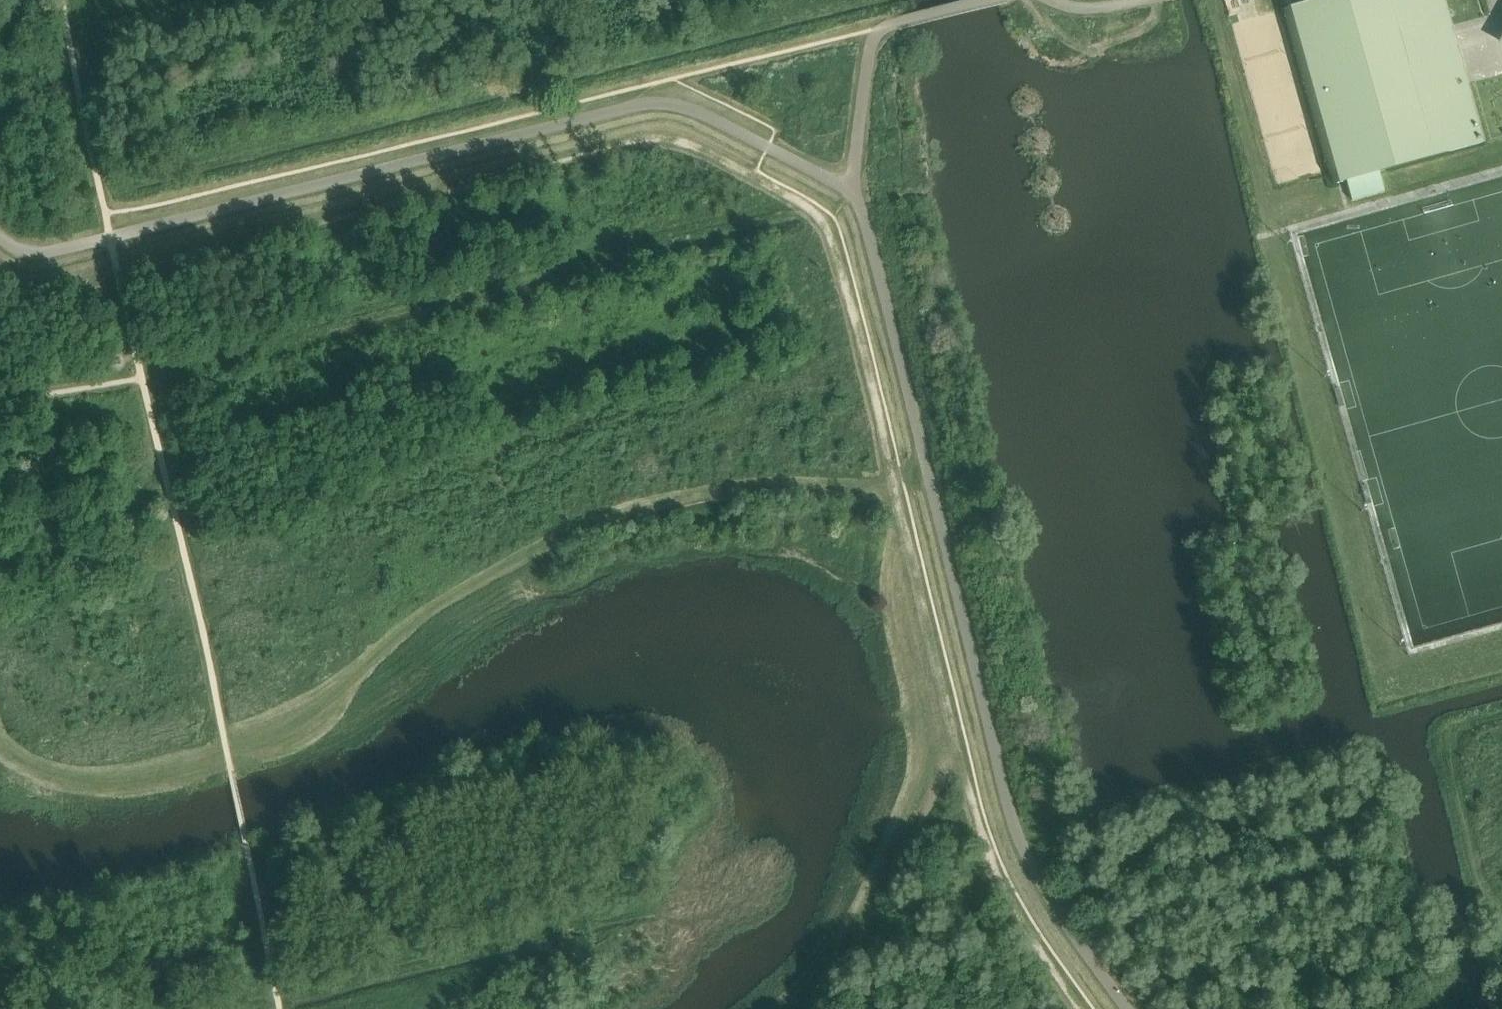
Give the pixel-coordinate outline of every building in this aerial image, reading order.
[(1282,9),(1331,185),(1451,152),(1484,143),(1444,0),(1315,0),(1282,9)]
